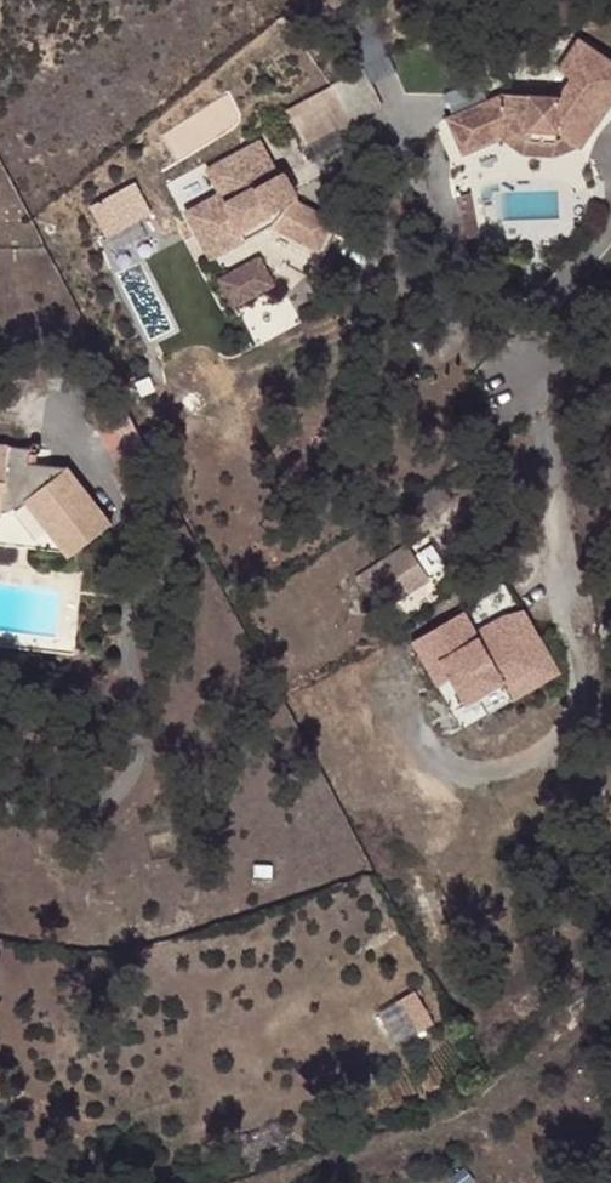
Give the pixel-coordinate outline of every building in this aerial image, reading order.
[(578,36),(556,68),(569,77),(557,95),(528,93),(528,95),(504,93),(446,120),(462,155),(499,139),(527,140),(527,131),(555,132),(555,142),(580,149),(610,105),(610,60),(578,36)] [(364,68),(285,110),(305,149),(399,99),(386,75),(372,83),(364,68)] [(527,131),(527,140),(555,142),(555,132),(527,131)] [(279,173),(260,138),(204,169),(216,192),(183,212),(210,261),(245,242),(244,239),(240,232),(266,219),(269,225),(271,227),(318,254),(335,220),(296,199),(299,197),(284,170),(279,173)] [(104,237),(155,213),(139,179),(88,203),(104,237)] [(240,232),(244,239),(269,225),(266,219),(240,232)] [(217,278),(233,307),(276,285),(259,255),(217,278)] [(115,400),(83,416),(111,469),(143,453),(115,400)] [(61,552),(99,519),(57,464),(19,457),(20,446),(0,442),(0,541),(61,552)] [(410,542),(382,560),(405,596),(433,578),(410,542)] [(381,563),(368,570),(389,603),(401,596),(381,563)] [(472,655),(420,684),(443,726),(456,720),(471,746),(539,709),(519,672),(502,681),(490,679),(486,681),(472,655)] [(456,720),(443,726),(467,771),(566,717),(532,656),(515,665),(490,679),(502,681),(519,672),(539,709),(471,746),(456,720)] [(381,1009),(401,1042),(437,1020),(418,987),(381,1009)]
